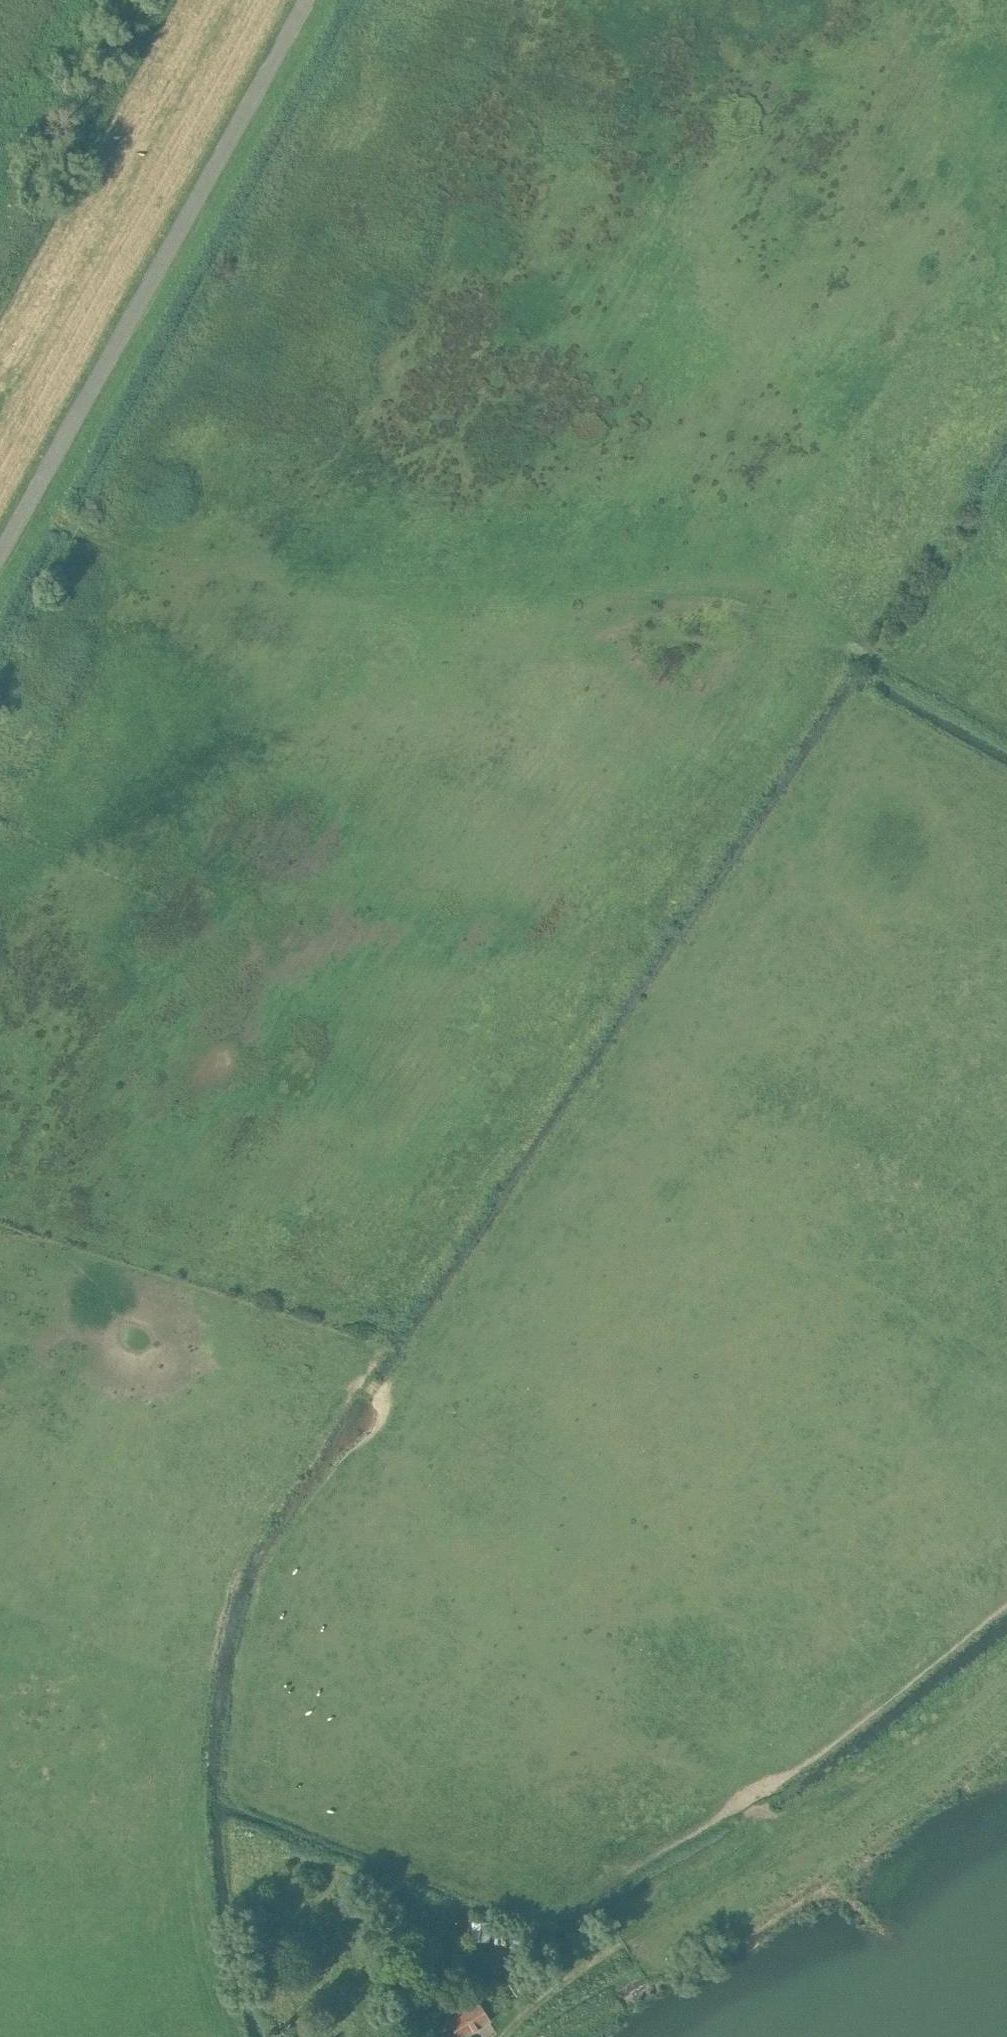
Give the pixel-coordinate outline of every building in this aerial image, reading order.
[(471,1921),(470,1941),(489,1942),(490,1925),(490,1922),(475,1921),(471,1921)] [(479,2004),(478,2002),(430,2033),(432,2036),(454,2036),(455,2036),(458,2034),(460,2036),(463,2036),(490,2021),(479,2004)]
